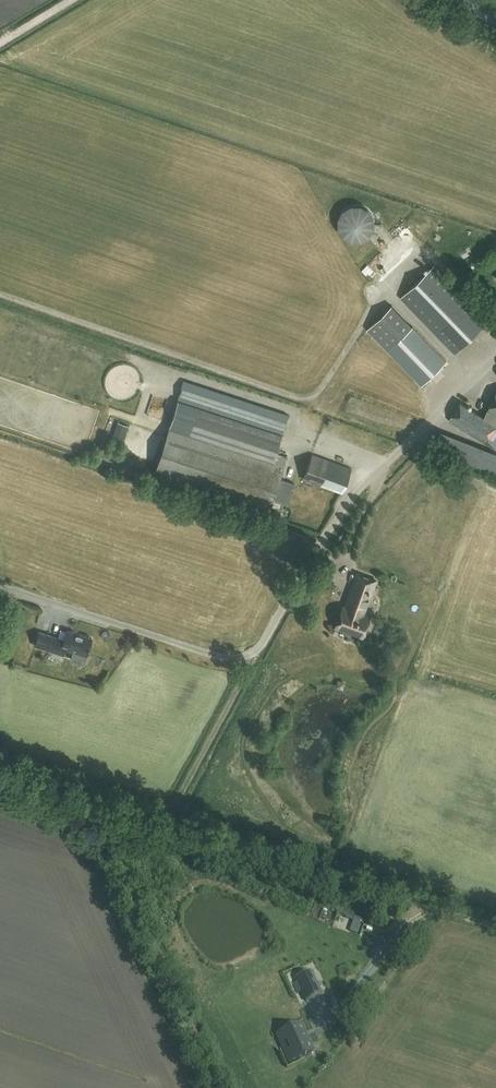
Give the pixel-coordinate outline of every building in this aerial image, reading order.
[(488,321),(434,265),(401,298),(454,354),(488,321)] [(374,299),(379,289),(370,285),(365,295),(374,299)] [(367,330),(422,386),(446,362),(392,306),(367,330)] [(162,370),(171,372),(172,364),(163,363),(162,370)] [(288,415),(184,381),(153,475),(268,512),(272,500),(287,504),(293,484),(279,479),(286,457),(276,453),(288,415)] [(485,417),(460,402),(448,420),(495,450),(495,393),(485,417)] [(120,421),(115,435),(126,439),(131,425),(120,421)] [(333,450),(332,456),(346,461),(348,455),(333,450)] [(351,469),(312,454),(302,479),(342,494),(351,469)] [(480,512),(488,497),(476,491),(468,506),(480,512)] [(376,580),(357,573),(352,586),(344,607),(343,607),(335,626),(362,636),(369,617),(363,614),(370,593),(371,594),(376,580)] [(35,643),(64,653),(65,648),(86,655),(92,638),(67,630),(64,640),(38,632),(35,643)] [(297,981),(293,983),(295,987),(299,986),(306,1001),(321,995),(310,970),(295,977),(297,981)] [(283,1032),(277,1034),(283,1048),(289,1062),(312,1052),(314,1051),(308,1039),(301,1023),(283,1032)]
